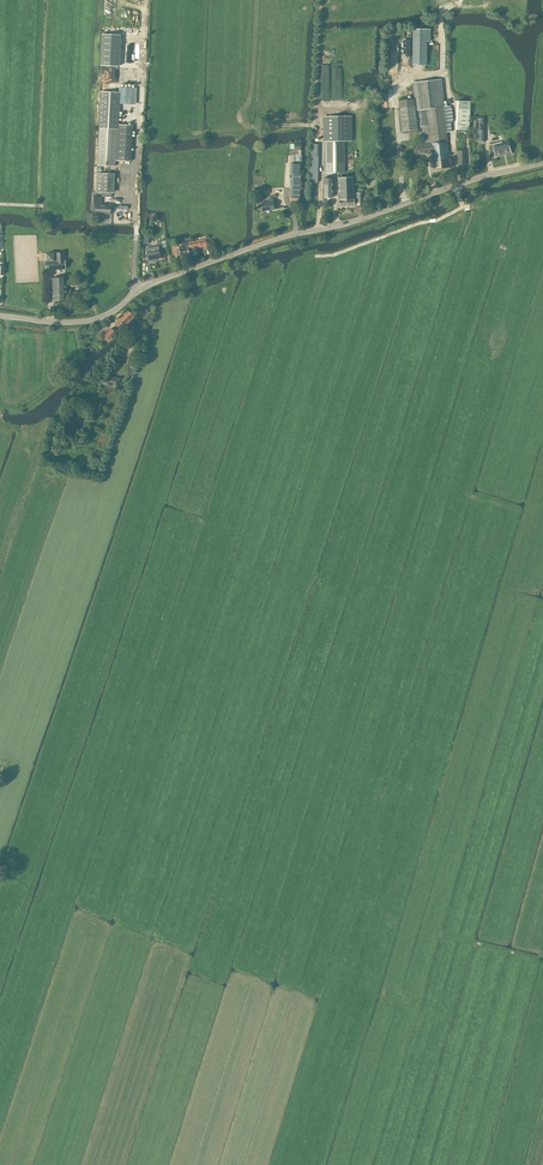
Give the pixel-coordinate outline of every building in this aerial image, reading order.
[(430,29),(413,29),(413,65),(426,65),(426,41),(430,41),(430,29)] [(441,79),(412,82),(413,90),(415,106),(416,106),(420,144),(431,143),(432,151),(434,169),(450,167),(448,155),(449,155),(446,133),(443,107),(444,106),(441,79)] [(119,94),(101,92),(97,165),(115,166),(115,160),(130,161),(132,125),(118,124),(119,94)] [(414,99),(398,100),(399,108),(402,132),(418,130),(414,106),(414,99)] [(344,172),(344,141),(352,141),(352,116),(323,116),(323,141),(325,141),(325,173),(344,172)] [(483,117),(476,117),(476,141),(476,142),(485,141),(484,117),(483,117)] [(420,144),(413,145),(414,155),(425,153),(425,152),(432,151),(431,143),(420,144)] [(495,155),(510,152),(507,143),(493,146),(495,155)] [(310,182),(318,183),(319,144),(311,144),(310,182)] [(299,197),(300,174),(299,173),(299,164),(290,164),(290,173),(291,173),(290,197),(299,197)] [(97,172),(96,192),(102,192),(109,192),(111,192),(114,193),(115,173),(101,172),(99,172),(98,172),(97,172)] [(352,177),(338,178),(338,188),(347,188),(348,193),(353,193),(352,177)] [(324,197),(332,197),(332,178),(324,178),(324,197)] [(347,188),(338,188),(339,199),(353,199),(353,193),(348,193),(347,188)] [(95,213),(110,214),(111,205),(101,204),(101,196),(93,196),(93,202),(96,202),(96,204),(93,204),(92,212),(95,212),(95,213)] [(262,210),(273,209),(272,198),(268,198),(268,202),(261,203),(262,210)] [(199,240),(187,242),(189,249),(200,246),(199,240)] [(189,253),(188,247),(182,249),(181,243),(180,243),(176,244),(175,244),(171,245),(173,254),(177,253),(178,257),(184,256),(183,254),(189,253)] [(149,259),(149,260),(160,258),(158,246),(147,248),(148,253),(147,254),(148,259),(149,259)] [(65,261),(64,252),(56,252),(56,261),(46,261),(46,270),(65,269),(65,261)] [(53,299),(65,299),(65,278),(52,278),(53,299)] [(133,315),(129,311),(115,325),(122,331),(126,327),(125,326),(134,317),(133,315)] [(104,334),(105,335),(111,341),(117,334),(111,328),(104,334)] [(116,377),(106,373),(102,383),(112,387),(116,377)]
